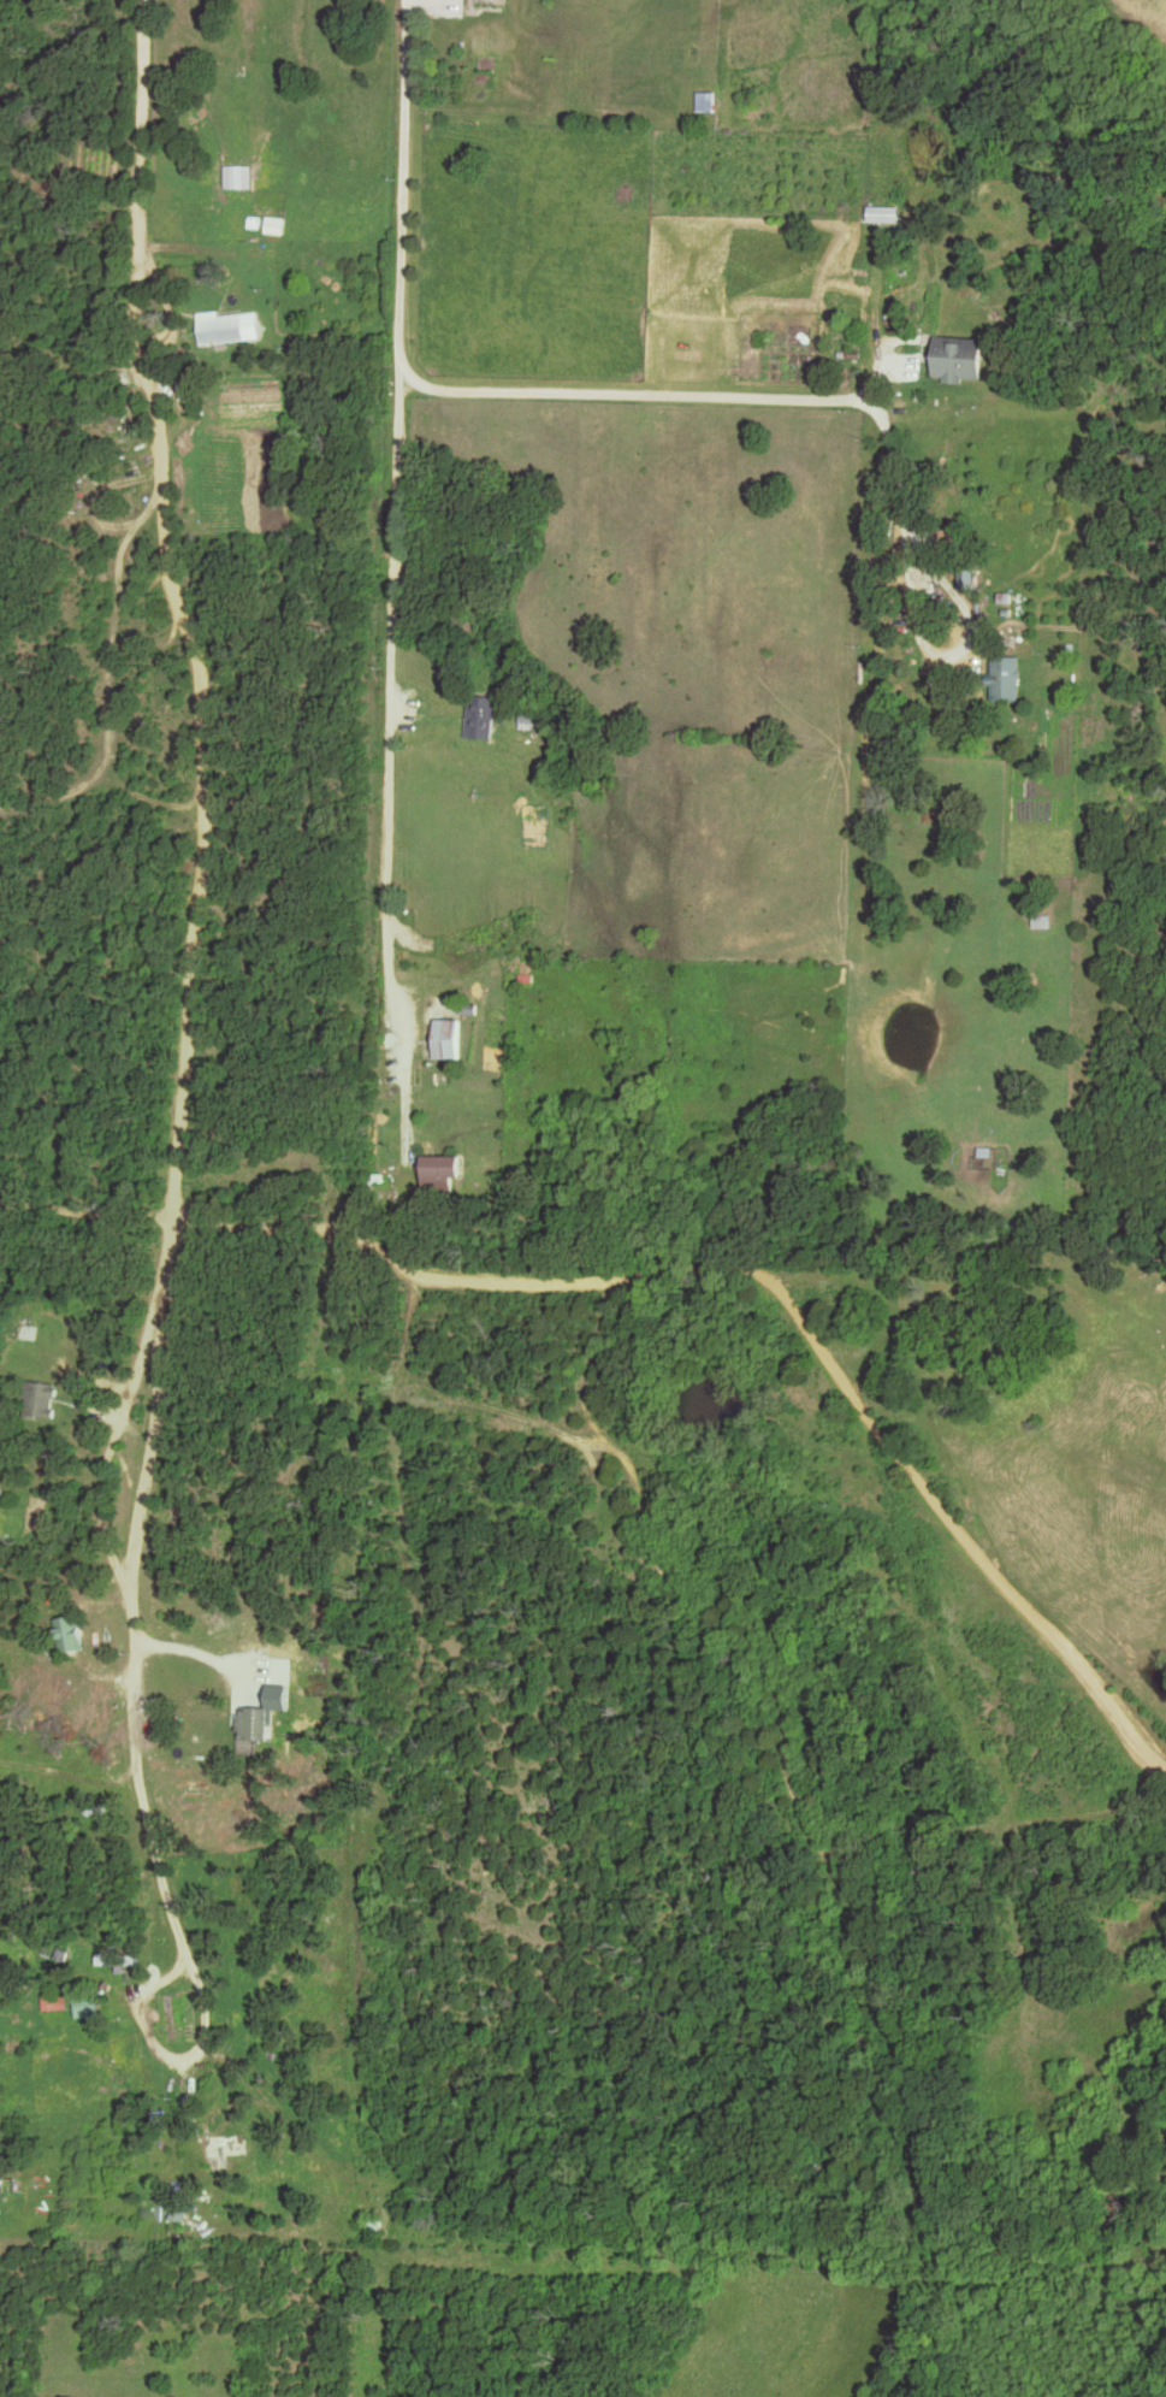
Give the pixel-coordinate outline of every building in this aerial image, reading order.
[(698,111),(718,111),(718,91),(698,91),(698,111)] [(227,165),(227,188),(253,188),(253,165),(227,165)] [(891,206),(868,206),(868,223),(891,223),(891,206)] [(199,315),(200,345),(246,342),(244,312),(199,315)] [(979,380),(980,338),(931,337),(930,376),(944,376),(943,380),(979,380)] [(975,588),(975,566),(960,566),(960,588),(975,588)] [(1019,699),(1019,656),(992,656),(992,699),(1019,699)] [(467,739),(494,739),(494,709),(467,709),(467,739)] [(464,1059),(464,1019),(433,1019),(433,1059),(464,1059)] [(420,1156),(420,1191),(456,1191),(456,1156),(420,1156)] [(55,1418),(55,1382),(26,1382),(26,1418),(55,1418)] [(87,1649),(77,1614),(53,1620),(62,1655),(87,1649)] [(262,1741),(262,1708),(238,1708),(238,1741),(262,1741)] [(77,1997),(77,2016),(99,2016),(99,1997),(77,1997)] [(248,2135),(204,2135),(204,2156),(248,2156),(248,2135)]
